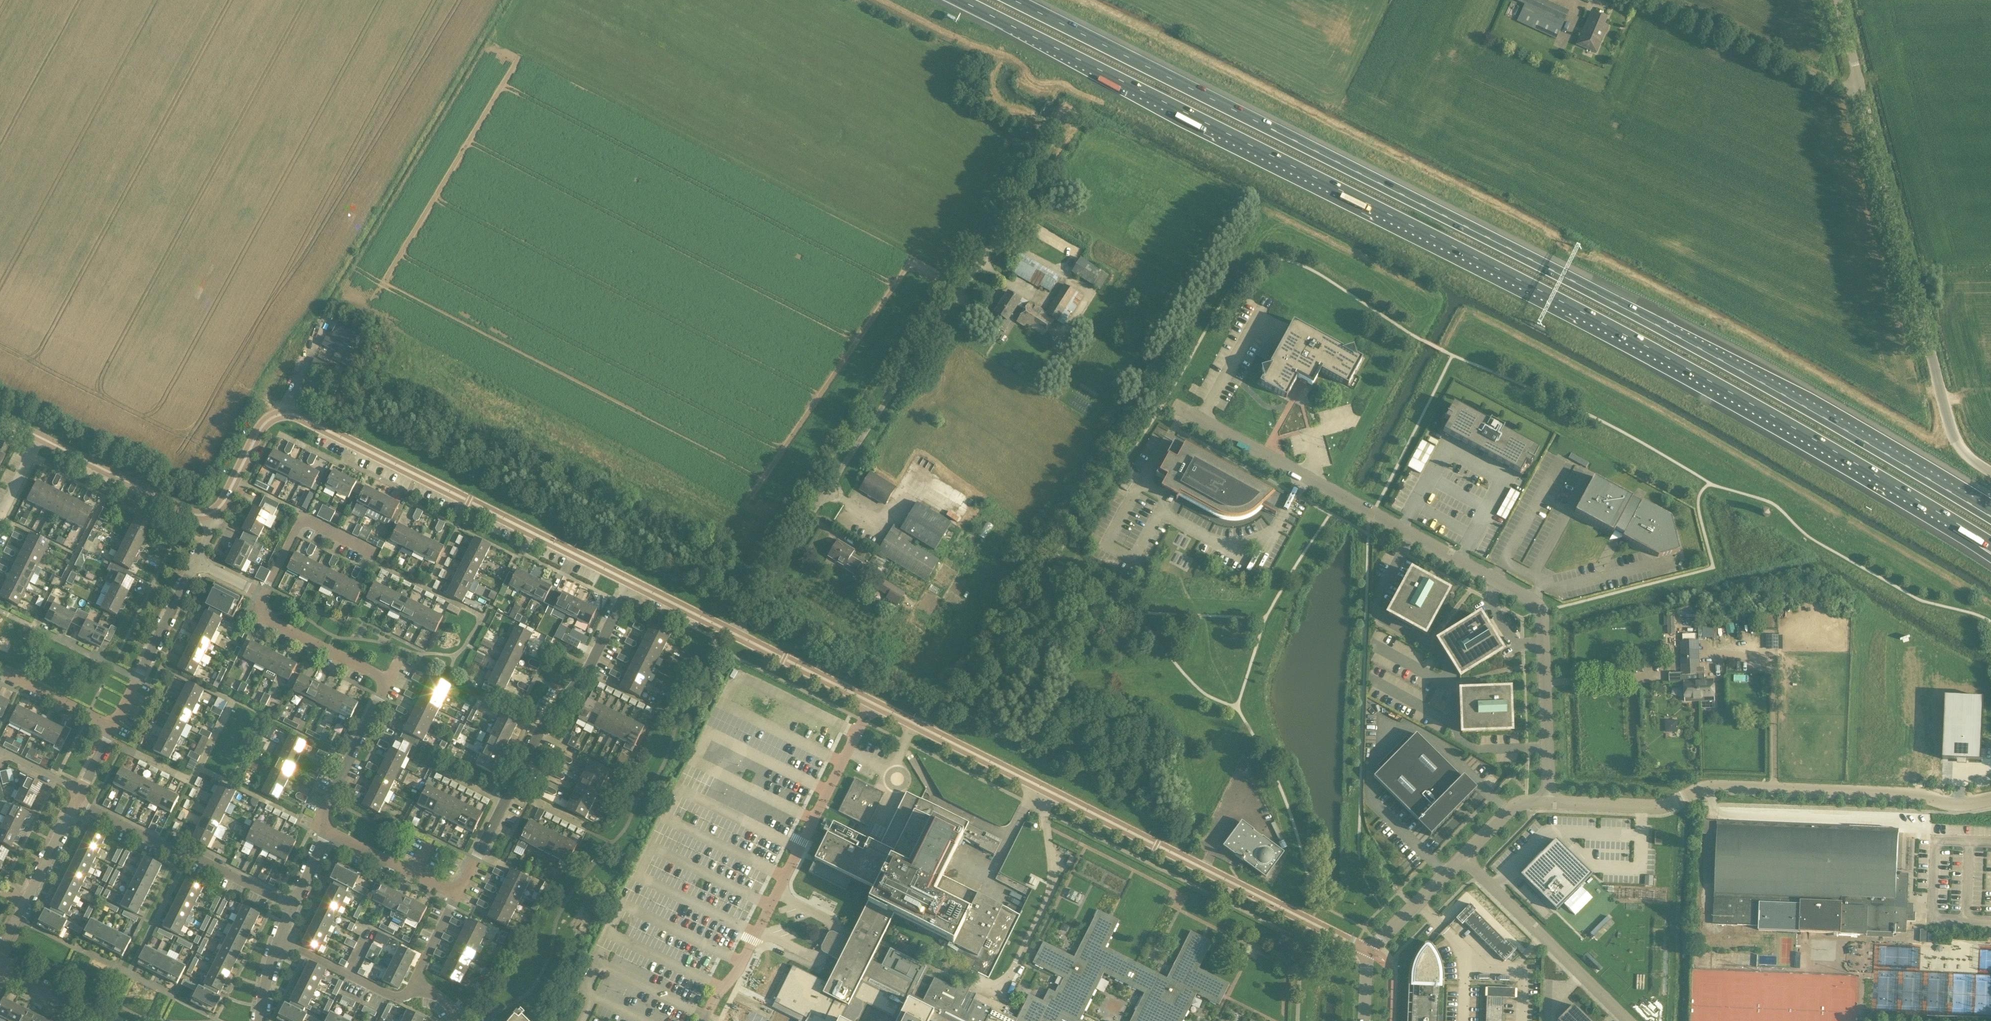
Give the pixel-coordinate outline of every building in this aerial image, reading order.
[(1569,11),(1546,0),(1515,0),(1524,4),(1516,20),(1544,33),(1541,39),(1553,45),(1569,11)] [(1596,52),(1604,33),(1601,31),(1607,18),(1591,11),(1577,44),(1596,52)] [(1019,255),(1010,271),(1022,278),(1038,288),(1039,286),(1050,292),(1059,276),(1048,270),(1048,272),(1022,257),(1019,255)] [(1100,290),(1108,276),(1080,258),(1071,272),(1092,286),(1092,285),(1100,290)] [(1070,314),(1071,315),(1083,297),(1064,285),(1046,313),(1022,298),(1020,300),(1008,292),(994,313),(1001,317),(995,326),(1004,332),(1010,323),(1007,321),(1015,308),(1022,313),(1016,322),(1042,338),(1055,320),(1063,325),(1070,314)] [(333,321),(325,337),(358,354),(366,338),(333,321)] [(1259,383),(1286,398),(1297,376),(1301,378),(1299,381),(1305,385),(1307,381),(1311,383),(1318,370),(1347,386),(1362,359),(1353,354),(1351,349),(1346,350),(1293,321),(1267,368),(1262,369),(1264,374),(1259,383)] [(324,337),(316,356),(335,365),(344,347),(324,337)] [(1257,356),(1265,360),(1272,347),(1264,343),(1257,356)] [(941,358),(930,375),(938,379),(948,362),(941,358)] [(948,362),(938,379),(945,384),(956,367),(948,362)] [(956,367),(945,384),(953,389),(963,371),(956,367)] [(963,371),(953,389),(960,393),(971,376),(963,371)] [(971,376),(960,393),(968,398),(970,394),(972,391),(974,387),(976,384),(978,381),(971,376)] [(922,388),(918,395),(935,406),(939,398),(922,388)] [(984,403),(982,406),(989,411),(999,394),(992,389),(990,393),(988,396),(986,399),(984,403)] [(999,394),(989,411),(996,415),(1007,398),(999,394)] [(918,395),(913,403),(930,413),(935,406),(918,395)] [(1007,398),(996,415),(1004,420),(1014,403),(1007,398)] [(913,403),(909,410),(926,421),(930,413),(913,403)] [(1014,403),(1004,420),(1011,424),(1022,407),(1014,403)] [(1536,449),(1501,430),(1503,427),(1490,420),(1488,423),(1454,405),(1449,414),(1447,413),(1444,418),(1449,421),(1443,431),(1520,473),(1525,463),(1530,465),(1533,460),(1531,458),(1536,449)] [(1022,407),(1011,424),(1019,429),(1029,412),(1022,407)] [(909,410),(904,418),(921,428),(926,421),(909,410)] [(965,414),(959,424),(964,427),(970,417),(965,414)] [(904,418),(900,425),(903,427),(906,429),(910,431),(913,434),(917,436),(921,428),(904,418)] [(994,432),(989,439),(1006,450),(1011,442),(994,432)] [(989,439),(985,447),(1002,457),(1006,450),(989,439)] [(1407,466),(1420,472),(1435,445),(1422,439),(1407,466)] [(1179,493),(1219,515),(1220,515),(1221,516),(1222,516),(1224,516),(1225,516),(1226,517),(1227,517),(1229,517),(1230,517),(1231,517),(1233,517),(1235,517),(1236,517),(1239,516),(1240,516),(1242,516),(1242,515),(1244,515),(1245,514),(1247,514),(1248,513),(1249,513),(1250,512),(1252,511),(1253,510),(1254,510),(1255,509),(1256,508),(1257,507),(1258,506),(1259,505),(1260,504),(1261,503),(1259,502),(1255,500),(1250,497),(1245,494),(1239,491),(1237,490),(1245,481),(1174,442),(1156,475),(1176,486),(1172,493),(1177,496),(1179,493)] [(985,447),(980,454),(997,464),(1002,457),(985,447)] [(274,450),(266,466),(277,472),(285,456),(274,450)] [(309,458),(314,461),(317,456),(311,453),(309,458)] [(980,454),(976,461),(993,472),(997,464),(980,454)] [(285,456),(277,472),(289,478),(297,461),(285,456)] [(297,461),(289,478),(300,483),(308,467),(297,461)] [(976,461),(971,469),(974,471),(978,473),(981,475),(985,477),(988,479),(993,472),(976,461)] [(308,467),(300,483),(306,486),(312,489),(320,473),(308,467)] [(337,492),(345,476),(333,470),(332,473),(328,480),(325,486),(337,492)] [(320,473),(312,489),(316,491),(324,475),(320,473)] [(885,505),(895,489),(870,473),(860,490),(885,505)] [(356,494),(361,484),(356,482),(345,476),(337,492),(348,498),(352,492),(356,494)] [(1679,551),(1670,518),(1631,497),(1593,477),(1575,512),(1612,532),(1647,551),(1657,557),(1679,551)] [(36,481),(26,500),(34,504),(44,485),(36,481)] [(357,502),(362,505),(369,508),(377,492),(365,486),(361,484),(356,494),(360,496),(357,502)] [(44,485),(34,504),(42,508),(52,489),(44,485)] [(50,512),(60,493),(52,489),(42,508),(50,512)] [(314,495),(306,491),(297,507),(306,511),(314,495)] [(377,492),(369,508),(366,514),(377,519),(380,514),(388,498),(377,492)] [(60,493),(50,512),(58,516),(68,497),(60,493)] [(248,518),(264,526),(270,514),(273,516),(279,504),(264,496),(258,508),(254,506),(248,518)] [(68,497),(58,516),(66,520),(75,501),(68,497)] [(388,498),(380,514),(396,522),(403,505),(388,498)] [(1262,506),(1273,513),(1278,504),(1267,498),(1262,506)] [(75,501),(66,520),(74,524),(83,505),(75,501)] [(886,557),(926,581),(939,560),(910,542),(913,538),(934,551),(951,523),(917,503),(900,529),(894,525),(876,554),(885,559),(886,557)] [(83,505),(74,524),(82,528),(92,509),(83,505)] [(323,505),(317,516),(324,520),(329,508),(323,505)] [(108,511),(103,508),(100,513),(106,516),(108,511)] [(330,523),(335,511),(329,508),(324,520),(330,523)] [(414,514),(420,517),(423,511),(417,509),(414,514)] [(152,524),(135,516),(129,528),(146,536),(149,537),(149,538),(149,537),(146,535),(149,529),(153,529),(154,526),(155,526),(151,524),(152,524)] [(264,526),(248,518),(242,529),(244,530),(242,536),(256,543),(264,526)] [(437,525),(443,528),(445,523),(439,520),(437,525)] [(361,532),(363,527),(357,524),(355,530),(361,533),(361,532)] [(398,524),(390,540),(402,546),(410,530),(398,524)] [(149,537),(146,536),(129,528),(124,539),(140,547),(143,548),(144,549),(144,548),(140,546),(143,540),(147,541),(149,537)] [(410,530),(402,546),(413,552),(422,536),(410,530)] [(49,542),(30,533),(25,541),(45,551),(49,542)] [(366,541),(379,548),(382,549),(385,543),(380,541),(380,540),(370,534),(366,541)] [(231,552),(247,560),(253,548),(256,550),(259,544),(256,543),(242,536),(239,541),(237,540),(231,552)] [(425,557),(433,541),(422,536),(413,552),(425,557)] [(491,546),(475,537),(469,549),(485,557),(491,546)] [(143,548),(140,547),(124,539),(118,550),(135,558),(137,560),(138,560),(134,558),(138,551),(141,552),(143,548)] [(843,568),(854,574),(861,563),(851,557),(854,551),(837,540),(828,556),(844,566),(843,568)] [(45,551),(25,541),(21,549),(41,559),(45,551)] [(436,563),(444,547),(433,541),(425,557),(436,563)] [(308,549),(314,552),(317,547),(311,544),(308,549)] [(18,557),(24,560),(37,567),(41,559),(21,549),(18,557)] [(463,561),(479,569),(485,557),(469,549),(463,561)] [(112,561),(129,570),(129,569),(131,564),(132,562),(136,563),(137,560),(135,558),(118,550),(112,561)] [(247,560),(231,552),(225,563),(242,571),(247,560)] [(295,552),(287,568),(299,574),(307,559),(307,558),(295,552)] [(333,555),(331,561),(337,563),(339,558),(333,555)] [(13,565),(18,567),(33,575),(37,567),(24,560),(18,557),(13,565)] [(307,558),(307,559),(299,574),(310,580),(318,565),(318,564),(307,558)] [(457,572),(458,572),(473,580),(479,569),(463,561),(457,572)] [(318,564),(318,565),(310,580),(322,586),(330,570),(318,564)] [(18,567),(13,565),(10,573),(29,582),(33,575),(18,567)] [(270,571),(266,569),(260,566),(255,578),(264,583),(270,571)] [(362,570),(356,567),(353,572),(359,575),(362,570)] [(514,575),(509,572),(504,583),(502,586),(507,589),(509,586),(521,592),(529,575),(517,569),(514,575)] [(333,591),(341,575),(330,570),(322,586),(333,591)] [(1411,571),(1388,614),(1424,633),(1447,591),(1411,571)] [(77,575),(71,572),(68,577),(74,580),(77,575)] [(111,585),(127,593),(127,592),(131,585),(135,586),(136,583),(137,583),(137,582),(133,581),(134,580),(117,572),(111,585)] [(452,583),(468,591),(473,580),(458,572),(457,572),(452,583)] [(29,582),(10,573),(6,580),(25,590),(29,582)] [(341,575),(333,591),(344,597),(352,581),(341,575)] [(532,597),(540,581),(529,575),(521,592),(532,597)] [(25,590),(6,580),(2,588),(21,598),(25,590)] [(355,603),(364,587),(352,581),(344,597),(355,603)] [(552,587),(540,581),(532,597),(549,606),(556,591),(551,589),(552,587)] [(883,581),(877,589),(887,595),(886,597),(898,604),(904,594),(883,581)] [(375,582),(366,598),(378,604),(387,588),(375,582)] [(215,583),(213,586),(210,593),(204,604),(210,607),(208,611),(206,610),(206,611),(220,618),(222,613),(233,619),(243,597),(215,583)] [(446,594),(462,603),(468,591),(452,583),(446,594)] [(127,593),(111,585),(106,596),(122,604),(122,603),(125,597),(129,598),(130,594),(131,594),(127,592),(127,593)] [(2,588),(0,592),(0,597),(17,606),(21,598),(2,588)] [(390,610),(398,594),(387,588),(378,604),(390,610)] [(556,591),(549,606),(545,613),(550,616),(554,608),(566,614),(574,598),(562,592),(561,594),(556,591)] [(401,616),(409,600),(409,599),(398,594),(390,610),(401,616)] [(48,612),(44,620),(55,626),(62,611),(52,606),(55,598),(50,595),(43,609),(48,612)] [(116,616),(116,615),(120,608),(123,609),(125,605),(125,606),(126,605),(122,603),(122,604),(106,596),(100,608),(116,616)] [(574,598),(566,614),(577,620),(585,604),(574,598)] [(412,621),(420,605),(409,599),(409,600),(401,616),(412,621)] [(446,610),(457,615),(461,609),(449,603),(446,610)] [(589,625),(597,609),(585,604),(577,620),(589,625)] [(420,605),(412,621),(423,627),(432,611),(420,605)] [(67,631),(70,625),(71,623),(76,626),(83,612),(77,609),(74,617),(62,611),(55,626),(67,631)] [(220,622),(218,621),(220,618),(206,611),(200,623),(216,631),(220,622)] [(435,633),(443,616),(432,611),(423,627),(435,633)] [(86,621),(89,615),(83,612),(76,626),(81,628),(77,637),(89,642),(97,626),(86,621)] [(517,614),(514,620),(519,622),(522,616),(517,614)] [(1500,650),(1479,616),(1438,641),(1460,676),(1500,650)] [(194,634),(211,642),(216,631),(200,623),(194,634)] [(533,634),(522,628),(524,624),(520,623),(518,626),(517,626),(511,638),(527,646),(533,634)] [(671,633),(652,624),(647,632),(648,632),(667,642),(671,633)] [(567,629),(560,625),(555,637),(566,642),(569,636),(572,630),(568,628),(567,629)] [(116,629),(111,626),(108,632),(97,626),(89,642),(100,648),(104,640),(109,643),(116,629)] [(246,631),(237,627),(234,634),(242,638),(246,631)] [(667,642),(648,632),(647,632),(643,640),(663,649),(667,642)] [(189,645),(205,653),(211,642),(194,634),(189,645)] [(547,636),(545,641),(551,644),(553,639),(547,636)] [(577,648),(580,642),(569,636),(566,642),(577,648)] [(1767,650),(1779,650),(1779,636),(1766,636),(1767,650)] [(495,644),(484,638),(481,644),(492,650),(495,644)] [(527,646),(511,638),(505,649),(521,657),(527,646)] [(663,649),(643,640),(639,648),(640,648),(659,657),(663,649)] [(251,641),(243,657),(255,663),(263,647),(251,641)] [(1698,641),(1680,641),(1681,673),(1668,673),(1669,682),(1684,682),(1685,701),(1700,701),(1698,675),(1700,675),(1700,674),(1699,674),(1699,668),(1698,641)] [(183,657),(199,665),(205,653),(189,645),(183,657)] [(263,647),(255,663),(266,669),(274,653),(263,647)] [(659,657),(640,648),(639,648),(636,655),(655,665),(659,657)] [(521,657),(505,649),(499,661),(515,669),(521,657)] [(274,653),(266,669),(278,675),(286,659),(274,653)] [(474,661),(481,664),(485,657),(478,653),(474,661)] [(655,665),(636,655),(632,663),(651,673),(655,665)] [(177,668),(194,676),(199,665),(183,657),(177,668)] [(289,680),(291,676),(297,664),(286,659),(278,675),(289,680)] [(515,669),(499,661),(494,672),(510,680),(515,669)] [(651,673),(632,663),(628,671),(647,681),(651,673)] [(624,679),(643,689),(647,681),(628,671),(624,679)] [(510,680),(494,672),(488,682),(486,681),(482,688),(494,694),(497,688),(504,691),(510,680)] [(219,675),(215,673),(212,679),(216,681),(216,682),(220,683),(223,676),(219,675)] [(293,689),(293,690),(294,690),(305,696),(313,680),(301,674),(298,679),(295,686),(293,689)] [(1698,675),(1700,701),(1714,700),(1713,680),(1704,680),(1704,674),(1702,674),(1700,674),(1700,675),(1698,675)] [(288,683),(291,684),(289,688),(293,689),(295,686),(298,679),(291,676),(289,680),(288,683)] [(451,685),(431,676),(427,684),(446,694),(451,685)] [(471,679),(466,676),(463,682),(468,685),(471,679)] [(620,687),(639,697),(643,689),(624,679),(620,687)] [(313,680),(305,696),(316,701),(324,685),(313,680)] [(204,690),(188,682),(182,694),(198,702),(204,690)] [(605,685),(600,682),(596,690),(601,693),(603,690),(605,685)] [(446,694),(427,684),(423,692),(442,702),(446,694)] [(324,685),(316,701),(327,707),(335,691),(324,685)] [(1508,690),(1460,692),(1462,732),(1510,731),(1508,690)] [(338,713),(346,697),(335,691),(327,707),(338,713)] [(442,702),(423,692),(419,700),(439,710),(442,702)] [(176,705),(192,713),(198,702),(182,694),(176,705)] [(350,719),(358,703),(346,697),(338,713),(350,719)] [(1,718),(9,702),(0,698),(0,718),(1,718)] [(482,701),(477,699),(470,713),(475,715),(482,701)] [(588,699),(578,718),(587,723),(596,703),(588,699)] [(439,710),(419,700),(415,708),(435,717),(439,710)] [(1990,702),(1952,702),(1952,765),(1990,765),(1990,702)] [(596,703),(587,723),(594,727),(604,707),(596,703)] [(279,704),(276,710),(282,713),(285,707),(279,704)] [(171,716),(187,724),(192,713),(176,705),(171,716)] [(20,728),(28,712),(17,706),(8,722),(20,728)] [(602,730),(612,711),(604,707),(594,727),(602,730)] [(435,717),(415,708),(411,716),(431,725),(435,717)] [(610,734),(620,715),(612,711),(602,730),(610,734)] [(28,712),(20,728),(31,734),(40,717),(28,712)] [(467,720),(471,723),(475,715),(470,713),(467,720)] [(499,719),(495,726),(512,734),(517,724),(501,715),(500,716),(497,714),(495,718),(499,719)] [(292,722),(294,718),(286,715),(284,719),(285,720),(283,722),(290,725),(292,722)] [(618,738),(628,719),(620,715),(610,734),(618,738)] [(187,724),(171,716),(165,728),(181,736),(187,724)] [(407,723),(427,733),(431,725),(411,716),(407,723)] [(43,739),(51,723),(40,717),(31,734),(43,739)] [(626,742),(636,723),(628,719),(618,738),(626,742)] [(1668,734),(1677,733),(1676,721),(1667,722),(1668,734)] [(63,727),(62,729),(51,723),(43,739),(54,745),(53,748),(59,752),(65,740),(70,731),(63,727)] [(403,732),(423,741),(427,733),(407,723),(403,732)] [(644,727),(636,723),(626,742),(623,748),(631,752),(634,747),(644,727)] [(311,724),(306,733),(312,737),(314,733),(314,732),(316,727),(311,724)] [(494,729),(491,735),(490,735),(507,744),(512,734),(495,726),(492,724),(490,728),(494,729)] [(329,731),(319,726),(315,733),(314,733),(312,737),(324,743),(329,731)] [(181,736),(165,728),(159,739),(175,747),(181,736)] [(486,737),(482,743),(486,745),(502,753),(507,744),(490,735),(487,734),(486,737)] [(1417,823),(1430,836),(1476,790),(1463,777),(1461,778),(1416,734),(1373,777),(1418,821),(1417,823)] [(306,743),(290,735),(284,747),(300,755),(306,743)] [(4,742),(2,746),(9,750),(14,740),(7,737),(4,742)] [(412,745),(396,737),(390,749),(406,757),(412,745)] [(571,737),(567,745),(573,748),(574,746),(578,739),(573,737),(572,738),(571,737)] [(153,750),(170,759),(175,747),(159,739),(153,750)] [(380,739),(377,745),(382,748),(385,742),(380,739)] [(16,753),(18,749),(21,744),(14,740),(9,750),(16,753)] [(484,749),(481,755),(497,763),(502,753),(486,745),(482,743),(481,747),(484,749)] [(279,758),(295,766),(300,755),(284,747),(279,758)] [(329,754),(319,749),(316,755),(326,760),(329,754)] [(406,757),(390,749),(385,760),(401,768),(406,757)] [(497,763),(481,755),(478,753),(476,757),(479,758),(476,764),(492,773),(497,763)] [(34,757),(32,761),(45,767),(48,762),(42,759),(41,760),(34,757)] [(273,769),(289,777),(295,766),(279,758),(273,769)] [(401,768),(385,760),(379,771),(395,779),(401,768)] [(609,771),(589,761),(585,769),(605,779),(609,771)] [(371,770),(374,765),(368,762),(365,768),(371,770)] [(121,768),(113,784),(125,790),(133,774),(121,768)] [(267,780),(283,789),(289,777),(273,769),(267,780)] [(581,777),(601,787),(605,779),(585,769),(581,777)] [(7,776),(6,770),(0,772),(0,777),(2,785),(9,783),(7,776)] [(395,779),(379,771),(373,782),(389,790),(395,779)] [(411,773),(408,780),(414,782),(412,786),(421,790),(425,780),(411,773)] [(133,774),(125,790),(136,795),(144,779),(133,774)] [(41,785),(25,777),(19,789),(35,797),(41,785)] [(577,785),(597,795),(601,787),(581,777),(577,785)] [(144,779),(136,795),(148,801),(156,785),(144,779)] [(838,812),(868,827),(884,794),(855,779),(838,812)] [(261,792),(278,800),(283,789),(267,780),(261,792)] [(236,790),(220,782),(214,794),(214,795),(230,803),(236,790)] [(389,790),(373,782),(368,794),(384,802),(389,790)] [(359,793),(362,787),(357,784),(354,791),(359,793)] [(156,785),(148,801),(159,807),(167,791),(156,785)] [(427,785),(417,805),(426,809),(435,790),(435,789),(427,785)] [(573,793),(593,802),(597,795),(577,785),(573,793)] [(14,800),(24,806),(30,808),(35,797),(19,789),(14,800)] [(435,789),(435,790),(426,809),(433,813),(443,794),(443,793),(435,789)] [(167,791),(159,807),(171,813),(179,797),(167,791)] [(443,793),(443,794),(433,813),(441,817),(451,798),(451,797),(443,793)] [(569,801),(570,801),(589,810),(593,802),(573,793),(569,801)] [(1197,994),(1219,1005),(1230,984),(1199,969),(1212,942),(1190,931),(1167,978),(1105,947),(1118,921),(1097,910),(1074,957),(1060,950),(1043,942),(1032,963),(1063,978),(1060,986),(1058,985),(1055,992),(1048,989),(1042,1001),(1029,994),(1017,1019),(1005,1013),(1008,1008),(989,998),(988,999),(976,993),(966,1012),(958,1008),(960,1005),(960,1006),(970,988),(960,983),(957,989),(934,978),(923,1001),(912,995),(926,967),(890,948),(881,965),(871,960),(894,914),(951,943),(949,949),(974,961),(970,969),(988,978),(1020,914),(1019,914),(1021,910),(1009,903),(1007,908),(943,876),(962,837),(980,846),(979,848),(994,856),(1001,841),(986,834),(983,839),(980,837),(982,833),(967,826),(968,824),(920,800),(906,793),(879,846),(833,823),(829,831),(827,835),(808,873),(845,891),(852,879),(875,890),(849,940),(839,935),(833,932),(832,932),(831,932),(830,932),(829,932),(828,934),(821,946),(821,948),(821,949),(821,950),(821,951),(822,952),(829,955),(839,960),(827,984),(792,966),(775,1002),(808,1019),(806,1020),(1061,1020),(1062,1019),(1066,1020),(1082,1020),(1080,1020),(1103,973),(1144,993),(1130,1020),(1183,1020),(1197,994)] [(230,803),(214,795),(214,794),(208,806),(209,806),(225,814),(230,803)] [(362,805),(378,813),(384,802),(368,794),(362,805)] [(451,797),(451,798),(441,817),(449,821),(459,801),(451,797)] [(106,799),(103,805),(108,808),(111,802),(106,799)] [(457,825),(467,805),(459,801),(449,821),(457,825)] [(565,809),(585,818),(589,810),(570,801),(569,801),(565,809)] [(28,813),(11,804),(5,817),(21,825),(22,824),(25,818),(29,818),(30,815),(31,815),(27,813),(28,813)] [(465,829),(475,809),(467,805),(457,825),(465,829)] [(225,814),(209,806),(208,806),(203,817),(219,825),(225,814)] [(539,821),(544,811),(538,808),(534,818),(539,821)] [(473,833),(483,813),(475,809),(465,829),(473,833)] [(16,835),(19,829),(23,830),(25,826),(22,824),(21,825),(5,817),(0,827),(0,828),(16,836),(16,835)] [(219,825),(203,817),(197,828),(213,836),(219,825)] [(529,820),(519,840),(528,844),(537,824),(529,820)] [(256,821),(246,840),(255,845),(264,825),(256,821)] [(1758,930),(1799,932),(1866,935),(1893,936),(1893,933),(1895,933),(1895,930),(1904,931),(1904,921),(1915,921),(1915,912),(1906,912),(1907,905),(1905,905),(1906,876),(1897,875),(1899,829),(1717,821),(1714,898),(1722,898),(1721,905),(1713,905),(1713,921),(1716,925),(1733,925),(1733,922),(1737,922),(1737,925),(1758,926),(1758,930)] [(1236,855),(1244,861),(1265,876),(1282,853),(1261,837),(1253,831),(1242,823),(1224,846),(1225,847),(1236,855)] [(537,824),(528,844),(535,848),(545,828),(537,824)] [(262,849),(272,829),(264,825),(255,845),(262,849)] [(158,826),(155,831),(160,834),(163,828),(158,826)] [(11,847),(10,847),(14,840),(17,841),(19,837),(20,838),(20,837),(16,835),(16,836),(0,828),(0,842),(10,847),(11,847)] [(208,848),(212,839),(213,836),(197,828),(192,840),(208,848)] [(543,852),(553,832),(545,828),(535,848),(543,852)] [(106,837),(90,829),(85,839),(101,847),(101,848),(104,850),(106,846),(103,844),(106,837)] [(272,829),(262,849),(270,852),(280,833),(272,829)] [(551,855),(561,836),(553,832),(543,852),(551,855)] [(280,833),(270,852),(278,856),(288,837),(280,833)] [(559,859),(569,840),(561,836),(551,855),(559,859)] [(288,837),(278,856),(286,861),(296,841),(288,837)] [(98,853),(101,848),(101,847),(85,839),(80,849),(96,857),(100,859),(102,856),(98,853)] [(1555,839),(1520,875),(1556,911),(1591,875),(1555,839)] [(568,864),(577,844),(569,840),(559,859),(568,864)] [(93,863),(96,857),(80,849),(75,858),(91,867),(95,869),(97,865),(93,863)] [(1065,865),(1070,867),(1075,858),(1070,856),(1065,865)] [(145,857),(142,864),(139,862),(137,866),(140,867),(157,875),(162,865),(145,857)] [(88,873),(91,867),(75,858),(70,868),(86,876),(86,877),(90,879),(92,875),(88,873)] [(348,893),(347,892),(349,888),(353,890),(366,897),(369,891),(356,884),(360,874),(339,863),(331,879),(335,881),(333,885),(332,885),(331,885),(347,894),(348,893)] [(140,867),(137,873),(134,872),(132,875),(135,877),(152,885),(157,875),(140,867)] [(83,883),(86,877),(86,876),(70,868),(65,878),(81,886),(85,888),(87,885),(83,883)] [(531,878),(511,869),(507,878),(526,887),(531,878)] [(999,873),(995,880),(1013,889),(1028,896),(1032,889),(1016,882),(999,873)] [(135,877),(132,883),(129,881),(127,885),(130,887),(131,886),(147,895),(152,885),(135,877)] [(78,892),(81,886),(65,878),(60,887),(77,896),(80,898),(82,894),(78,892)] [(204,886),(188,878),(182,888),(199,896),(199,897),(202,898),(204,895),(200,893),(204,886)] [(526,887),(507,878),(503,885),(522,895),(526,887)] [(384,907),(393,890),(381,884),(381,885),(376,883),(373,889),(377,892),(373,901),(384,907)] [(343,903),(346,897),(350,899),(351,895),(348,893),(347,894),(331,885),(326,895),(343,903)] [(522,895),(503,885),(499,893),(519,903),(522,895)] [(130,887),(127,893),(124,891),(122,895),(126,896),(142,904),(147,895),(131,886),(130,887)] [(74,902),(77,896),(60,887),(56,897),(72,905),(76,907),(77,904),(74,902)] [(195,903),(199,897),(199,896),(182,888),(178,898),(194,906),(197,908),(199,905),(195,903)] [(393,919),(404,896),(393,890),(384,907),(392,911),(390,917),(393,919)] [(1070,890),(1066,897),(1078,903),(1082,896),(1070,890)] [(495,901),(515,911),(519,903),(499,893),(495,901)] [(338,913),(341,907),(345,908),(346,905),(343,903),(326,895),(321,905),(338,913)] [(137,914),(142,904),(126,896),(123,902),(119,901),(118,904),(137,914)] [(415,902),(404,896),(393,919),(401,923),(399,926),(402,928),(407,918),(415,902)] [(66,914),(67,915),(71,917),(73,913),(69,911),(72,905),(56,897),(51,907),(52,908),(66,914)] [(191,912),(194,906),(178,898),(173,907),(189,916),(193,918),(194,914),(191,912)] [(491,909),(511,919),(515,911),(495,901),(491,909)] [(415,902),(407,918),(419,924),(427,908),(415,902)] [(243,905),(240,913),(236,911),(235,915),(238,916),(254,924),(260,914),(243,905)] [(333,923),(333,922),(336,916),(340,918),(342,915),(338,913),(321,905),(317,914),(333,923)] [(1474,912),(1475,911),(1470,905),(1456,919),(1462,925),(1464,922),(1504,962),(1508,957),(1514,952),(1515,951),(1516,949),(1505,939),(1503,940),(1474,912)] [(186,922),(189,916),(173,907),(168,917),(184,925),(188,927),(190,924),(186,922)] [(38,926),(60,936),(65,926),(80,934),(83,929),(67,921),(63,919),(66,914),(52,908),(50,912),(46,910),(38,926)] [(487,917),(507,927),(511,919),(491,909),(487,917)] [(1585,937),(1596,925),(1579,909),(1568,920),(1585,937)] [(328,932),(331,926),(335,928),(337,924),(333,922),(333,923),(317,914),(312,924),(328,932)] [(238,916),(235,922),(232,921),(230,924),(250,934),(254,924),(238,916)] [(1608,916),(1590,932),(1597,940),(1615,923),(1608,916)] [(163,927),(179,935),(183,937),(185,934),(181,932),(184,925),(168,917),(163,927)] [(488,928),(469,919),(464,927),(484,937),(488,928)] [(92,920),(83,937),(93,942),(102,925),(92,920)] [(250,934),(230,924),(228,923),(223,933),(228,936),(229,935),(245,943),(250,934)] [(323,942),(326,936),(330,938),(332,934),(328,932),(312,924),(307,934),(323,942)] [(102,925),(93,942),(103,947),(112,930),(102,925)] [(461,935),(480,945),(484,937),(464,927),(461,935)] [(159,929),(156,928),(154,933),(163,938),(164,936),(166,932),(159,929)] [(112,930),(103,947),(113,952),(121,934),(112,930)] [(497,941),(502,944),(507,932),(502,930),(497,941)] [(123,957),(131,939),(121,934),(113,952),(123,957)] [(302,943),(319,952),(322,945),(325,947),(327,944),(323,942),(307,934),(302,943)] [(379,934),(376,940),(387,945),(390,939),(379,934)] [(229,935),(228,936),(225,942),(222,940),(220,944),(223,945),(224,945),(240,953),(245,943),(229,935)] [(457,943),(476,953),(480,945),(461,935),(457,943)] [(453,951),(472,961),(476,953),(457,943),(453,951)] [(1439,986),(1443,986),(1443,983),(1443,981),(1443,979),(1443,977),(1443,975),(1443,972),(1443,969),(1442,967),(1441,964),(1441,962),(1440,961),(1440,959),(1439,957),(1438,955),(1437,954),(1436,952),(1435,950),(1434,949),(1433,947),(1431,945),(1430,944),(1429,943),(1428,943),(1427,943),(1426,943),(1424,944),(1423,945),(1421,947),(1419,949),(1417,951),(1416,953),(1415,954),(1415,956),(1413,958),(1413,959),(1412,962),(1411,964),(1410,966),(1410,969),(1409,971),(1409,973),(1409,975),(1408,977),(1408,979),(1408,982),(1408,983),(1408,985),(1412,985),(1411,1020),(1437,1020),(1439,986)] [(224,945),(223,945),(220,951),(217,950),(215,953),(219,955),(235,963),(240,953),(224,945)] [(416,954),(400,946),(394,958),(410,966),(416,954)] [(146,947),(138,964),(148,969),(156,952),(146,947)] [(449,959),(468,968),(472,961),(453,951),(449,959)] [(158,974),(166,957),(156,952),(148,969),(158,974)] [(219,955),(216,961),(212,959),(211,963),(214,964),(230,973),(235,963),(219,955)] [(167,979),(176,962),(176,961),(166,957),(158,974),(167,979)] [(410,966),(394,958),(388,970),(404,978),(410,966)] [(345,967),(347,962),(342,959),(339,964),(345,967)] [(445,967),(464,976),(468,968),(449,959),(445,967)] [(177,984),(186,966),(176,961),(176,962),(167,979),(177,984)] [(323,977),(324,974),(326,969),(310,961),(305,972),(321,980),(325,982),(326,978),(323,977)] [(214,964),(211,971),(208,969),(206,973),(209,974),(226,982),(230,973),(214,964)] [(384,967),(378,976),(381,978),(387,969),(384,967)] [(441,975),(460,984),(464,976),(445,967),(441,975)] [(383,981),(399,989),(404,978),(388,970),(383,981)] [(318,986),(321,980),(305,972),(300,982),(316,990),(320,991),(322,988),(318,986)] [(185,978),(195,983),(197,979),(187,974),(185,978)] [(209,974),(206,980),(203,979),(201,982),(206,985),(206,984),(219,991),(221,992),(226,982),(209,974)] [(192,1002),(213,1013),(221,998),(217,996),(219,991),(206,984),(206,985),(204,989),(200,987),(199,987),(184,979),(181,984),(197,992),(192,1002)] [(335,987),(339,989),(343,981),(339,979),(335,987)] [(313,996),(316,990),(300,982),(295,991),(311,999),(311,1000),(315,1001),(317,998),(313,996)] [(308,1005),(311,1000),(311,999),(295,991),(290,1000),(292,1001),(291,1002),(305,1008),(307,1009),(307,1008),(310,1010),(312,1007),(308,1005)] [(348,1004),(350,999),(343,995),(341,1001),(348,1004)] [(1503,998),(1486,997),(1485,1020),(1502,1020),(1503,998)] [(0,1005),(0,1016),(7,1020),(15,1003),(4,998),(0,1005)] [(326,1007),(330,1009),(334,1001),(330,999),(326,1007)] [(356,1001),(350,999),(348,1004),(347,1005),(353,1008),(353,1007),(356,1001)] [(305,1019),(308,1020),(320,1020),(303,1012),(305,1008),(291,1002),(289,1006),(285,1004),(278,1019),(282,1020),(304,1020),(305,1019)] [(27,1009),(15,1003),(7,1020),(9,1020),(21,1020),(27,1009)] [(1573,1005),(1557,1020),(1588,1020),(1573,1005)] [(367,1014),(370,1009),(364,1006),(361,1012),(367,1015),(367,1014)] [(38,1015),(27,1009),(21,1020),(35,1020),(38,1015)] [(370,1009),(367,1014),(374,1017),(377,1012),(370,1009)] [(403,1020),(423,1020),(424,1018),(408,1010),(404,1017),(401,1016),(399,1019),(403,1020)] [(385,1020),(387,1017),(390,1019),(392,1015),(388,1013),(388,1014),(384,1011),(381,1018),(385,1020)] [(518,1011),(514,1015),(509,1020),(528,1020),(518,1011)] [(327,1020),(339,1020),(341,1018),(331,1013),(327,1020)]
